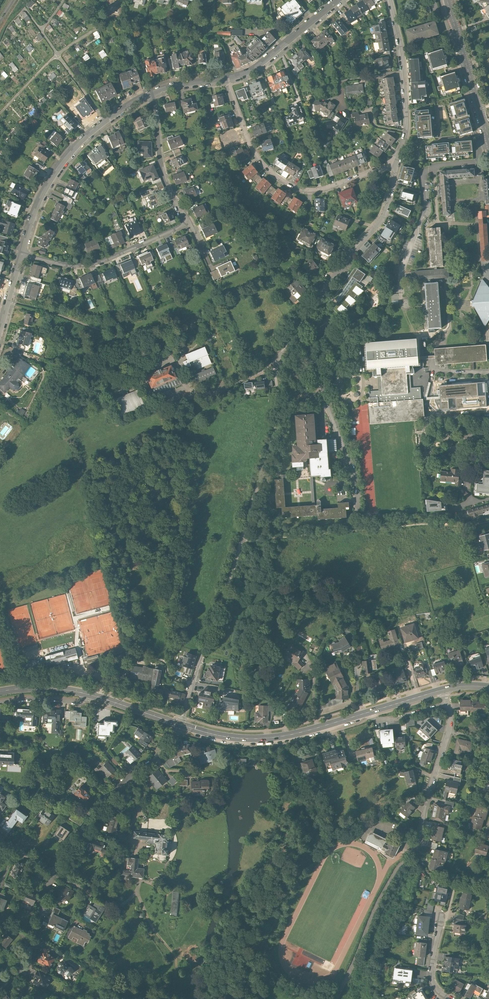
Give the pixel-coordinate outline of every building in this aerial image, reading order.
[(27,8),(33,3),(30,0),(29,0),(24,5),(27,8)] [(277,13),(287,26),(305,11),(295,0),(292,0),(277,13)] [(357,4),(357,5),(362,14),(369,10),(368,9),(363,0),(357,4)] [(363,0),(368,9),(375,5),(374,4),(372,0),(363,0)] [(431,0),(424,0),(430,19),(436,17),(431,0)] [(480,2),(485,10),(488,7),(488,0),(483,0),(480,2)] [(351,9),(357,19),(363,15),(362,14),(357,5),(351,9)] [(357,20),(357,19),(351,9),(345,13),(348,19),(351,24),(357,20)] [(56,14),(61,18),(64,13),(59,10),(56,14)] [(19,14),(25,21),(29,18),(24,11),(19,14)] [(345,13),(340,16),(344,22),(348,19),(345,13)] [(338,20),(332,26),(341,36),(347,31),(338,20)] [(380,25),(374,26),(375,34),(387,32),(385,21),(384,21),(380,22),(380,25)] [(435,21),(406,30),(410,43),(440,34),(435,21)] [(475,27),(467,29),(469,35),(477,31),(475,27)] [(326,30),(319,36),(326,45),(333,39),(326,30)] [(388,40),(387,32),(375,34),(377,42),(388,40)] [(269,33),(260,41),(267,49),(276,40),(269,33)] [(319,51),(326,45),(319,36),(312,42),(319,51)] [(248,54),(252,62),(252,63),(267,49),(260,41),(258,39),(247,50),(248,54)] [(223,60),(222,51),(221,48),(218,48),(218,45),(214,46),(214,48),(215,60),(223,60)] [(304,48),(297,54),(304,62),(306,60),(311,56),(304,48)] [(443,50),(428,54),(433,71),(448,67),(447,63),(448,62),(445,53),(444,54),(443,50)] [(184,54),(180,55),(183,66),(186,66),(187,67),(191,66),(190,61),(192,60),(191,55),(189,56),(188,52),(184,53),(184,54)] [(172,57),(170,57),(171,59),(173,68),(173,69),(174,68),(175,70),(181,68),(180,67),(183,66),(180,55),(178,55),(177,54),(172,55),(172,57)] [(197,55),(198,64),(206,63),(205,54),(197,55)] [(231,57),(237,69),(241,67),(238,59),(239,58),(238,54),(231,57)] [(238,59),(241,67),(252,62),(248,54),(239,58),(238,59)] [(301,64),(304,62),(297,54),(290,60),(296,68),(301,64)] [(312,55),(311,56),(306,60),(310,64),(312,65),(315,62),(313,58),(312,55)] [(391,69),(389,57),(385,58),(376,59),(378,71),(391,69)] [(164,59),(155,62),(158,74),(161,73),(162,74),(167,72),(164,59)] [(419,59),(410,60),(411,69),(409,69),(409,73),(411,73),(412,83),(420,83),(419,59)] [(151,60),(145,62),(147,68),(146,68),(147,75),(148,74),(149,77),(154,76),(154,75),(158,74),(155,62),(151,62),(151,60)] [(8,65),(14,72),(18,69),(12,62),(8,65)] [(304,67),(301,64),(296,68),(294,70),(297,73),(304,67)] [(51,81),(58,74),(54,69),(46,76),(51,81)] [(136,70),(127,73),(131,85),(140,82),(136,70)] [(3,76),(0,78),(2,81),(8,76),(4,71),(1,73),(3,76)] [(284,72),(276,75),(282,89),(290,86),(288,81),(289,81),(287,76),(286,77),(284,72)] [(127,73),(118,76),(123,90),(132,87),(131,85),(127,73)] [(455,73),(440,77),(445,94),(460,89),(459,86),(460,85),(458,76),(456,76),(455,73)] [(273,92),(282,89),(276,75),(268,79),(270,83),(269,84),(270,89),(272,88),(273,92)] [(395,86),(393,77),(382,80),(384,88),(394,86),(395,86)] [(250,86),(252,91),(253,94),(263,91),(260,82),(250,86)] [(425,82),(420,83),(412,83),(412,86),(411,87),(411,91),(412,90),(413,100),(422,100),(422,96),(426,96),(425,82)] [(111,83),(103,87),(109,99),(117,95),(111,83)] [(363,84),(345,87),(347,101),(351,100),(350,95),(364,93),(363,84)] [(396,95),(394,86),(384,88),(386,97),(395,95),(396,95)] [(101,103),(109,99),(103,87),(95,91),(101,103)] [(244,89),(236,92),(238,99),(242,98),(244,101),(248,99),(248,98),(246,93),(244,89)] [(222,94),(212,97),(214,104),(211,105),(212,108),(224,105),(222,94)] [(397,104),(395,95),(386,97),(384,97),(386,106),(396,104),(397,104)] [(278,103),(276,96),(270,98),(273,105),(278,103)] [(464,98),(449,103),(453,116),(455,115),(456,119),(468,115),(468,113),(469,113),(468,110),(464,98)] [(190,99),(181,101),(182,108),(184,113),(197,110),(196,104),(191,105),(190,99)] [(328,105),(324,102),(320,103),(319,100),(312,102),(313,104),(314,104),(316,111),(320,110),(329,116),(332,111),(335,105),(330,102),(328,105)] [(87,105),(85,102),(80,106),(76,109),(83,119),(91,113),(86,106),(87,105)] [(176,110),(174,103),(163,105),(165,113),(176,110)] [(292,115),(284,118),(288,127),(303,121),(304,120),(302,113),(303,113),(301,109),(299,103),(291,106),(294,115),(292,116),(292,115)] [(398,113),(396,104),(386,106),(385,106),(387,115),(397,113),(398,113)] [(423,110),(416,111),(417,121),(418,127),(418,133),(419,137),(433,135),(430,110),(423,110)] [(352,114),(353,118),(355,117),(357,127),(370,124),(368,114),(359,116),(359,112),(352,114)] [(337,113),(332,121),(325,123),(327,131),(333,129),(339,133),(348,120),(345,119),(343,118),(337,113)] [(398,122),(397,113),(387,115),(386,116),(388,124),(398,122)] [(229,114),(219,118),(220,122),(222,121),(225,128),(233,125),(229,114)] [(145,115),(132,121),(134,125),(136,124),(139,131),(150,126),(145,115)] [(456,119),(454,119),(458,132),(460,132),(461,135),(473,131),(473,130),(474,129),(473,126),(469,115),(468,115),(456,119)] [(71,121),(69,119),(63,124),(67,128),(64,131),(67,134),(76,126),(71,121)] [(263,124),(252,128),(255,137),(267,133),(263,124)] [(239,142),(236,131),(222,136),(226,146),(230,144),(230,145),(239,142)] [(109,137),(108,138),(110,142),(112,148),(120,144),(120,145),(124,144),(119,132),(114,133),(115,135),(109,137)] [(56,146),(63,139),(57,133),(50,141),(56,146)] [(392,137),(387,134),(382,141),(389,145),(391,146),(396,140),(392,137)] [(183,145),(179,136),(174,138),(168,140),(167,141),(171,149),(183,145)] [(385,152),(389,145),(382,141),(380,139),(376,146),(383,151),(385,152)] [(271,140),(261,143),(264,152),(274,148),(271,140)] [(152,158),(151,142),(136,141),(136,151),(143,151),(143,158),(152,158)] [(455,144),(449,144),(450,154),(449,154),(449,157),(465,156),(465,153),(473,152),(472,141),(455,143),(455,144)] [(106,151),(100,143),(95,148),(98,151),(95,154),(92,151),(87,155),(92,161),(91,162),(93,165),(94,164),(96,166),(106,158),(108,157),(106,154),(107,153),(105,151),(106,151)] [(432,146),(425,146),(427,159),(442,158),(442,155),(449,154),(450,154),(449,144),(449,143),(432,145),(432,146)] [(378,158),(383,151),(376,146),(374,145),(370,152),(378,158)] [(49,154),(40,147),(34,155),(44,162),(49,154)] [(238,156),(241,162),(243,160),(247,158),(242,148),(236,151),(232,153),(231,153),(234,158),(238,156)] [(363,153),(356,156),(359,165),(367,162),(363,153)] [(284,170),(289,162),(286,160),(280,156),(278,155),(276,159),(278,161),(275,165),(284,170)] [(351,168),(359,165),(356,156),(348,159),(351,168)] [(176,158),(170,160),(173,168),(183,164),(181,158),(180,157),(176,158)] [(113,166),(106,158),(96,166),(102,174),(113,166)] [(342,172),(351,168),(348,159),(339,162),(342,172)] [(89,168),(84,162),(76,168),(80,173),(81,174),(82,174),(89,168)] [(297,173),(300,168),(289,162),(284,170),(292,176),(294,172),(297,173)] [(333,175),(342,172),(339,162),(329,166),(333,175)] [(248,168),(245,163),(239,166),(243,172),(248,168)] [(159,178),(153,165),(150,166),(140,170),(144,181),(152,178),(153,181),(159,179),(159,178)] [(243,172),(242,172),(248,180),(251,177),(257,173),(258,172),(251,165),(248,168),(243,172)] [(311,179),(315,177),(315,179),(324,176),(320,165),(311,168),(312,170),(308,171),(311,179)] [(33,168),(29,166),(23,175),(33,181),(38,171),(33,168)] [(414,170),(403,167),(400,179),(412,182),(414,170)] [(303,170),(300,168),(297,173),(295,176),(299,179),(303,170)] [(440,172),(442,186),(449,186),(448,178),(450,178),(468,177),(475,176),(475,170),(464,170),(440,172)] [(188,183),(192,182),(188,171),(183,172),(187,181),(188,183)] [(177,174),(172,176),(176,185),(187,181),(183,172),(177,174)] [(262,180),(260,176),(254,181),(257,185),(262,180)] [(263,194),(266,190),(270,185),(271,184),(263,178),(262,180),(257,185),(256,187),(263,194)] [(70,179),(66,187),(74,191),(78,184),(70,179)] [(164,187),(161,181),(156,183),(158,188),(158,190),(164,187)] [(25,189),(16,184),(11,193),(17,198),(23,201),(28,193),(24,191),(25,189)] [(269,193),(274,188),(270,185),(266,190),(269,193)] [(442,202),(443,202),(450,201),(451,201),(450,186),(449,186),(442,186),(441,186),(442,202)] [(71,199),(74,191),(66,187),(62,194),(64,195),(70,198),(71,199)] [(150,189),(140,193),(143,199),(145,198),(159,192),(158,190),(158,188),(152,191),(152,190),(151,189),(150,189)] [(193,188),(185,191),(188,199),(197,196),(193,188)] [(286,194),(278,188),(277,190),(273,196),(271,198),(279,204),(282,201),(286,195),(286,194)] [(358,202),(353,188),(339,193),(344,207),(358,202)] [(414,194),(402,191),(400,198),(412,201),(414,194)] [(149,202),(152,209),(164,204),(159,192),(145,198),(147,203),(149,202)] [(302,203),(302,202),(294,197),(293,199),(289,205),(288,207),(296,212),(298,209),(302,203)] [(325,211),(325,199),(316,199),(316,211),(325,211)] [(450,202),(450,201),(443,202),(444,216),(447,216),(451,216),(450,202)] [(16,218),(21,206),(11,202),(6,214),(16,218)] [(58,203),(54,211),(61,214),(62,215),(63,212),(62,211),(64,207),(64,206),(58,203)] [(202,205),(192,209),(196,218),(206,213),(202,205)] [(411,212),(398,206),(395,212),(408,218),(411,212)] [(56,222),(61,214),(54,211),(50,219),(52,220),(56,222)] [(166,213),(161,215),(163,220),(168,218),(169,221),(174,219),(171,212),(166,214),(166,213)] [(346,230),(350,220),(338,215),(334,225),(346,230)] [(0,220),(0,225),(4,226),(2,232),(12,235),(15,224),(0,220)] [(391,220),(386,228),(396,234),(401,226),(391,220)] [(137,221),(125,225),(129,235),(128,235),(130,240),(139,236),(139,235),(142,234),(140,229),(137,221)] [(214,224),(202,229),(206,238),(218,233),(214,224)] [(483,261),(488,261),(488,258),(487,227),(487,224),(484,224),(480,224),(483,261)] [(318,234),(304,227),(298,238),(312,246),(318,234)] [(391,242),(396,234),(386,228),(381,236),(391,242)] [(440,228),(428,229),(431,268),(443,267),(442,248),(440,228)] [(46,229),(42,238),(46,239),(45,240),(48,241),(49,242),(54,233),(46,229)] [(291,237),(284,230),(277,236),(284,243),(291,237)] [(122,235),(121,232),(120,232),(111,236),(115,247),(125,243),(123,240),(122,236),(122,235)] [(185,236),(175,241),(178,247),(178,249),(189,245),(185,236)] [(41,237),(37,245),(45,249),(48,241),(45,240),(46,239),(42,238),(41,237)] [(336,245),(322,237),(317,247),(320,250),(330,256),(336,245)] [(100,249),(96,239),(85,244),(89,254),(100,249)] [(6,242),(0,240),(0,253),(8,255),(9,251),(7,251),(9,243),(6,242)] [(167,244),(170,251),(178,247),(175,241),(167,244)] [(360,249),(365,253),(367,250),(371,245),(367,241),(360,249)] [(88,254),(89,254),(85,244),(82,243),(79,248),(87,252),(88,254)] [(381,250),(375,245),(373,243),(371,245),(367,250),(375,257),(381,250)] [(166,245),(157,249),(160,257),(170,252),(166,245)] [(210,252),(214,262),(225,257),(223,253),(226,252),(223,246),(221,247),(213,250),(210,252)] [(293,254),(287,247),(276,256),(279,260),(283,257),(286,260),(293,254)] [(365,253),(362,256),(364,258),(369,263),(375,257),(367,250),(365,253)] [(153,260),(150,252),(148,253),(147,251),(136,256),(137,257),(137,259),(139,258),(142,264),(142,265),(144,264),(146,268),(152,266),(150,261),(153,260)] [(321,267),(315,258),(306,265),(311,272),(317,268),(318,269),(321,267)] [(120,265),(124,273),(129,271),(131,275),(136,273),(135,270),(131,260),(120,265)] [(230,261),(216,267),(217,269),(221,277),(235,271),(230,261)] [(47,268),(33,264),(30,276),(38,278),(39,272),(45,274),(47,268)] [(366,274),(355,267),(334,298),(339,303),(333,309),(340,315),(342,313),(343,315),(349,310),(346,308),(350,304),(351,306),(357,301),(354,299),(357,294),(359,295),(364,291),(361,289),(363,286),(357,282),(358,280),(360,282),(366,274)] [(111,270),(103,273),(107,281),(113,278),(114,279),(118,278),(114,268),(110,269),(111,270)] [(221,277),(217,269),(210,273),(214,280),(221,277)] [(449,270),(411,272),(412,283),(449,280),(449,275),(449,270)] [(90,274),(80,278),(84,288),(94,283),(92,278),(90,274)] [(99,275),(92,278),(94,283),(95,283),(96,284),(102,281),(99,275)] [(73,281),(60,278),(59,284),(58,286),(70,290),(71,287),(73,281)] [(482,279),(473,300),(472,300),(472,304),(472,307),(474,307),(485,326),(488,321),(488,288),(484,282),(482,279)] [(279,287),(284,292),(291,286),(289,284),(290,284),(287,281),(279,287)] [(284,292),(294,303),(307,292),(297,281),(291,286),(284,292)] [(39,286),(28,283),(25,294),(30,296),(36,297),(39,286)] [(440,306),(438,283),(425,284),(427,307),(429,331),(441,330),(440,306)] [(77,289),(71,287),(70,290),(71,290),(69,295),(75,297),(77,289)] [(39,314),(23,310),(20,322),(36,327),(39,314)] [(32,334),(20,331),(17,344),(19,344),(28,347),(32,334)] [(418,340),(366,344),(367,365),(367,370),(374,370),(381,369),(405,368),(413,367),(420,367),(420,361),(420,360),(420,357),(418,340)] [(486,345),(434,347),(435,364),(487,361),(486,345)] [(204,347),(185,355),(192,371),(210,363),(204,347)] [(22,351),(15,349),(13,355),(20,357),(22,351)] [(18,357),(6,376),(0,382),(0,389),(5,393),(10,387),(13,390),(16,390),(19,386),(18,384),(17,383),(31,364),(18,357)] [(176,379),(171,366),(146,376),(151,389),(176,379)] [(215,375),(212,367),(194,375),(197,383),(215,375)] [(405,368),(381,369),(382,377),(383,395),(408,394),(408,388),(406,374),(405,368)] [(383,395),(382,377),(377,377),(379,391),(369,391),(370,400),(371,403),(421,400),(421,392),(420,387),(411,388),(410,374),(406,374),(408,388),(408,394),(383,395)] [(273,387),(272,381),(244,384),(245,390),(273,387)] [(440,386),(442,410),(488,406),(485,382),(440,386)] [(116,399),(122,416),(144,407),(137,390),(116,399)] [(423,399),(421,400),(371,403),(368,403),(370,424),(415,421),(424,420),(423,399)] [(317,413),(299,415),(301,444),(296,444),(296,452),(295,452),(296,464),(306,464),(306,461),(308,461),(310,460),(310,459),(314,458),(315,474),(315,475),(316,475),(325,475),(325,476),(334,476),(333,470),(331,470),(330,452),(329,439),(329,438),(322,439),(322,444),(319,444),(317,413)] [(339,439),(329,439),(330,452),(335,452),(335,455),(335,456),(336,457),(337,458),(338,458),(339,458),(340,457),(340,456),(340,455),(339,439)] [(454,473),(443,472),(442,481),(458,482),(458,485),(463,486),(464,479),(461,479),(462,470),(454,469),(454,473)] [(475,493),(488,494),(488,471),(484,470),(483,482),(479,482),(479,484),(476,483),(475,493)] [(288,474),(286,475),(286,474),(284,474),(284,478),(277,479),(279,507),(285,507),(285,517),(321,515),(321,519),(350,517),(349,507),(352,507),(352,502),(341,502),(341,508),(324,509),(324,500),(323,499),(322,498),(321,498),(320,499),(320,500),(320,505),(318,505),(315,505),(288,507),(286,478),(288,477),(290,477),(290,476),(291,476),(291,475),(290,474),(289,474),(288,474)] [(472,493),(468,489),(462,496),(464,498),(466,495),(468,497),(472,493)] [(446,502),(429,499),(430,511),(450,509),(450,504),(447,504),(446,502)] [(471,509),(473,516),(486,512),(486,510),(488,509),(488,504),(471,509)] [(481,543),(488,541),(488,534),(480,536),(481,543)] [(414,623),(401,627),(405,642),(419,638),(414,623)] [(398,640),(395,629),(388,631),(390,639),(384,641),(383,639),(379,640),(382,649),(399,644),(398,640)] [(345,636),(340,639),(341,641),(339,642),(332,643),(334,653),(344,651),(351,646),(345,636)] [(295,660),(298,664),(302,658),(307,650),(293,642),(287,653),(289,654),(290,653),(296,657),(295,660)] [(69,660),(81,656),(79,648),(66,651),(68,658),(69,660)] [(66,650),(48,655),(50,664),(68,658),(66,651),(66,650)] [(460,650),(448,653),(450,658),(453,657),(456,666),(464,664),(460,650)] [(193,667),(197,654),(188,652),(187,655),(185,655),(184,659),(186,660),(184,664),(193,667)] [(477,659),(470,660),(473,670),(480,668),(483,667),(482,664),(480,657),(476,658),(477,659)] [(306,664),(302,658),(298,664),(301,668),(306,664)] [(363,661),(364,673),(372,672),(372,670),(371,660),(368,660),(363,661)] [(325,668),(333,683),(343,677),(336,662),(325,668)] [(425,662),(419,664),(420,667),(413,669),(415,675),(417,675),(418,678),(428,675),(427,671),(425,662)] [(444,662),(433,665),(434,669),(435,672),(446,669),(444,662)] [(145,666),(135,664),(133,672),(132,678),(154,682),(157,667),(145,665),(145,666)] [(224,667),(214,665),(213,668),(212,668),(209,679),(221,681),(224,667)] [(402,666),(394,668),(396,674),(392,675),(395,684),(406,681),(402,666)] [(163,668),(157,667),(154,682),(160,683),(163,668)] [(348,687),(343,677),(333,683),(337,690),(336,699),(342,699),(348,700),(348,687)] [(385,678),(375,680),(378,691),(388,688),(385,678)] [(297,689),(294,696),(304,701),(309,691),(309,680),(297,681),(297,689)] [(160,683),(154,682),(152,690),(181,696),(182,692),(183,691),(159,686),(160,683)] [(212,689),(206,688),(205,694),(200,693),(198,701),(204,702),(203,708),(210,710),(212,702),(213,702),(214,697),(211,696),(212,689)] [(300,710),(304,701),(294,696),(290,704),(283,707),(289,716),(300,710)] [(240,701),(224,697),(224,704),(220,703),(219,706),(223,706),(222,711),(229,711),(229,716),(234,716),(234,712),(240,712),(240,701)] [(336,699),(316,705),(318,711),(342,703),(342,699),(336,699)] [(474,700),(460,700),(460,710),(474,710),(474,702),(474,700)] [(486,702),(474,702),(474,710),(473,712),(477,712),(486,712),(486,702)] [(268,706),(258,705),(258,713),(255,712),(254,722),(267,723),(267,711),(268,706)] [(38,710),(15,708),(14,720),(25,720),(26,717),(29,717),(29,726),(37,727),(38,710)] [(61,710),(44,709),(43,723),(52,724),(52,734),(59,734),(60,726),(60,718),(61,710)] [(0,711),(0,722),(8,722),(8,717),(5,717),(6,710),(0,710),(0,711)] [(70,712),(65,712),(65,719),(70,719),(70,721),(75,721),(75,726),(81,726),(81,727),(86,728),(87,717),(82,717),(82,713),(77,713),(77,711),(70,711),(70,712)] [(105,718),(104,721),(98,721),(97,735),(110,736),(110,732),(114,732),(114,725),(117,725),(117,718),(105,718)] [(423,732),(429,738),(437,730),(427,721),(419,730),(422,732),(423,732)] [(145,733),(139,728),(135,734),(141,738),(139,743),(146,747),(152,737),(145,733)] [(393,738),(392,730),(388,730),(388,729),(378,730),(378,731),(380,738),(382,745),(382,747),(394,746),(393,738)] [(399,738),(393,738),(394,746),(396,745),(397,748),(406,747),(405,737),(404,737),(404,736),(399,736),(399,738)] [(473,742),(458,739),(455,753),(462,755),(462,750),(471,752),(473,742)] [(140,754),(131,745),(122,754),(127,758),(131,763),(140,754)] [(179,757),(183,754),(190,752),(189,745),(180,747),(171,752),(174,757),(175,759),(179,757)] [(372,748),(356,752),(358,760),(371,757),(374,756),(372,748)] [(431,750),(425,748),(421,760),(420,764),(421,766),(423,766),(425,766),(426,762),(430,763),(434,751),(431,750)] [(215,753),(214,750),(205,753),(204,753),(204,754),(199,756),(200,758),(199,758),(200,761),(201,765),(221,758),(220,755),(222,755),(220,751),(215,753)] [(336,750),(323,754),(328,771),(348,765),(344,750),(336,752),(336,750)] [(14,765),(14,753),(9,753),(9,754),(0,754),(0,764),(14,765)] [(174,757),(166,762),(170,768),(181,761),(179,757),(175,759),(174,757)] [(132,764),(131,763),(127,758),(122,763),(127,769),(132,764)] [(462,761),(454,759),(451,771),(461,773),(462,765),(461,765),(462,761)] [(315,768),(313,760),(302,763),(304,771),(305,770),(308,778),(319,775),(317,768),(315,768)] [(115,771),(107,762),(99,771),(101,773),(103,775),(104,774),(108,778),(115,771)] [(165,780),(157,771),(148,779),(156,788),(165,780)] [(416,786),(413,771),(405,773),(406,776),(407,784),(413,782),(414,786),(416,786)] [(88,779),(84,775),(68,791),(73,795),(74,794),(82,786),(88,779)] [(177,782),(173,777),(168,781),(172,786),(177,782)] [(47,789),(36,779),(33,782),(44,792),(47,789)] [(199,782),(191,782),(191,789),(193,789),(193,795),(194,796),(204,796),(204,789),(208,789),(208,782),(207,780),(201,781),(201,785),(199,785),(199,782)] [(456,794),(459,783),(453,782),(447,781),(445,791),(448,792),(456,794)] [(89,792),(82,786),(74,794),(84,803),(90,797),(87,794),(89,792)] [(409,802),(412,805),(417,800),(413,795),(406,800),(408,802),(409,802)] [(121,800),(114,809),(119,813),(126,804),(121,800)] [(412,805),(409,802),(408,802),(400,812),(407,817),(415,808),(412,805)] [(445,806),(436,803),(432,819),(444,822),(446,813),(449,814),(451,807),(445,806)] [(477,806),(474,816),(483,819),(485,819),(488,809),(477,806)] [(17,810),(9,821),(1,815),(0,817),(0,827),(2,828),(0,831),(0,833),(6,837),(9,833),(18,820),(23,824),(27,817),(17,810)] [(54,817),(43,810),(37,818),(48,826),(54,817)] [(77,814),(73,814),(70,818),(80,825),(84,819),(77,814)] [(118,819),(111,814),(109,816),(108,816),(106,819),(109,822),(107,830),(114,832),(118,819)] [(480,829),(483,819),(474,816),(473,816),(470,826),(480,829)] [(438,827),(432,825),(429,838),(441,841),(444,828),(438,827)] [(69,832),(60,826),(54,835),(63,841),(69,832)] [(393,839),(374,830),(369,838),(385,846),(387,842),(391,844),(393,839)] [(168,836),(134,832),(133,839),(146,840),(146,843),(157,844),(156,848),(155,848),(155,854),(168,855),(168,849),(166,849),(168,836)] [(27,834),(23,840),(29,843),(32,838),(27,834)] [(96,841),(91,839),(89,845),(87,850),(92,852),(93,848),(106,853),(108,848),(104,846),(104,845),(105,843),(99,841),(98,843),(95,842),(96,841)] [(402,844),(393,839),(391,844),(387,842),(385,846),(385,848),(397,854),(402,844)] [(488,846),(477,842),(474,852),(486,855),(488,848),(488,846)] [(83,852),(77,848),(74,854),(80,857),(83,852)] [(447,853),(435,850),(433,859),(444,862),(445,862),(447,853)] [(138,859),(128,858),(126,870),(122,870),(122,875),(126,875),(126,876),(127,877),(130,877),(143,878),(144,869),(137,868),(138,859)] [(432,859),(429,868),(442,871),(444,862),(433,859),(432,859)] [(12,875),(12,877),(14,877),(16,877),(16,876),(19,878),(23,868),(22,867),(23,867),(24,865),(24,864),(22,863),(21,864),(18,863),(17,865),(16,865),(14,870),(15,871),(14,872),(12,873),(12,875)] [(438,885),(437,892),(447,895),(449,888),(438,885)] [(73,892),(63,886),(58,895),(59,895),(64,898),(68,901),(73,892)] [(33,906),(36,896),(22,891),(19,900),(33,906)] [(446,901),(447,895),(437,892),(435,899),(446,901)] [(473,895),(464,892),(462,898),(461,898),(460,902),(461,903),(460,907),(469,910),(473,895)] [(60,905),(64,898),(59,895),(55,902),(60,905)] [(93,908),(89,905),(84,914),(92,919),(94,916),(96,917),(99,911),(101,913),(104,908),(96,903),(93,908)] [(435,904),(429,903),(427,909),(425,909),(424,912),(432,914),(435,904)] [(54,913),(58,915),(60,910),(54,907),(49,920),(50,920),(53,915),(54,913)] [(465,915),(457,913),(456,919),(454,924),(456,924),(464,925),(465,921),(464,920),(465,915)] [(68,922),(53,915),(50,920),(49,924),(64,931),(68,922)] [(425,916),(420,915),(419,925),(430,926),(431,918),(425,917),(425,916)] [(468,926),(464,925),(456,924),(455,932),(467,934),(468,926)] [(429,933),(430,926),(419,925),(418,934),(423,934),(423,933),(429,933)] [(82,931),(74,926),(68,938),(71,940),(73,937),(78,939),(76,942),(83,946),(85,942),(87,943),(91,936),(88,935),(89,934),(86,932),(87,931),(83,929),(82,931)] [(7,934),(0,942),(0,943),(6,949),(14,940),(7,934)] [(414,955),(422,956),(425,957),(426,957),(427,943),(416,942),(414,955)] [(296,953),(292,964),(305,970),(307,966),(311,968),(313,962),(323,966),(325,959),(312,954),(311,958),(300,954),(300,955),(296,953)] [(47,955),(44,954),(41,958),(38,962),(51,969),(56,960),(51,957),(51,956),(48,954),(47,955)] [(445,957),(444,964),(458,966),(459,958),(450,957),(445,956),(445,957)] [(59,965),(59,966),(61,969),(59,970),(59,972),(60,974),(62,974),(64,976),(66,975),(67,976),(71,977),(74,974),(74,971),(72,968),(69,968),(65,963),(64,964),(63,964),(61,963),(59,965)] [(458,973),(458,966),(444,964),(443,971),(458,973)] [(401,983),(403,969),(394,968),(393,981),(401,983)] [(412,970),(403,969),(401,983),(410,984),(412,970)] [(38,972),(35,978),(40,980),(38,983),(41,985),(40,987),(46,990),(47,986),(48,987),(49,984),(48,984),(51,978),(40,973),(38,972)] [(455,979),(450,988),(459,993),(464,984),(455,979)] [(472,983),(465,995),(470,998),(475,990),(477,986),(475,985),(472,983)] [(417,994),(413,997),(414,998),(427,998),(422,990),(416,993),(417,994)]
